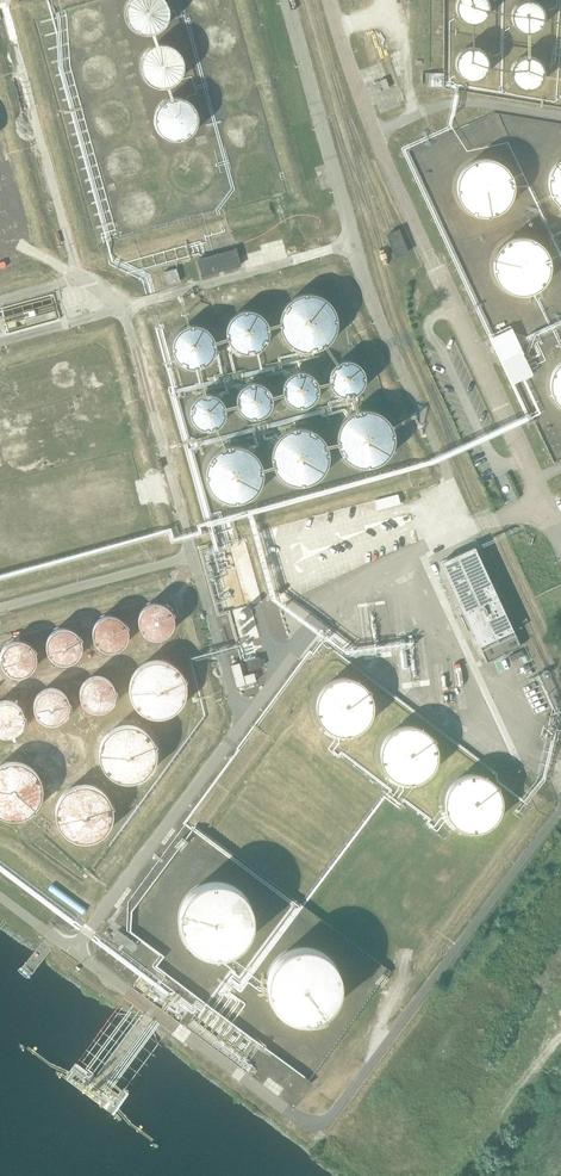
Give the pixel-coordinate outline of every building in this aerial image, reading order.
[(165,0),(129,0),(128,2),(127,4),(126,5),(126,7),(126,9),(125,11),(125,13),(125,14),(126,16),(126,18),(126,20),(127,21),(128,22),(128,23),(129,25),(131,27),(132,29),(135,31),(137,32),(139,33),(142,34),(144,34),(146,35),(147,35),(149,34),(152,34),(154,33),(156,33),(159,31),(160,30),(162,29),(164,27),(165,26),(166,24),(167,22),(168,20),(168,18),(169,16),(169,15),(169,14),(169,12),(169,10),(169,8),(168,7),(168,5),(168,4),(167,3),(166,1),(165,0)] [(488,4),(488,2),(488,1),(487,0),(457,0),(456,2),(456,3),(456,4),(456,6),(455,7),(456,9),(456,10),(456,12),(457,13),(458,15),(459,17),(460,18),(461,19),(462,20),(464,21),(466,22),(467,23),(469,23),(470,23),(472,23),(473,23),(475,23),(476,23),(478,22),(479,22),(481,21),(482,20),(483,19),(485,17),(486,16),(487,15),(487,13),(488,12),(488,11),(488,9),(489,8),(489,6),(489,5),(488,4)] [(544,14),(544,13),(544,11),(543,10),(543,8),(541,6),(540,4),(539,3),(537,2),(536,1),(535,1),(533,0),(523,0),(522,0),(521,1),(519,1),(518,2),(517,3),(516,4),(515,6),(514,7),(513,8),(512,10),(512,11),(511,13),(511,14),(511,16),(511,17),(511,19),(512,21),(513,23),(513,24),(514,26),(515,27),(516,28),(517,29),(519,30),(520,31),(521,31),(524,32),(525,32),(527,33),(528,33),(530,32),(532,32),(533,32),(535,31),(536,30),(537,30),(539,28),(540,27),(541,26),(542,24),(543,23),(543,22),(544,21),(544,19),(544,18),(544,16),(544,14)] [(180,53),(179,51),(177,50),(176,49),(174,47),(172,46),(170,45),(169,45),(167,44),(165,44),(163,44),(161,44),(160,44),(158,44),(156,44),(154,45),(153,46),(151,46),(149,47),(147,49),(146,50),(145,52),(144,53),(143,55),(142,56),(141,58),(141,60),(140,62),(140,63),(140,65),(140,67),(140,69),(141,71),(141,72),(142,74),(143,76),(144,78),(146,80),(147,82),(149,83),(151,85),(153,86),(154,86),(156,87),(159,87),(162,87),(164,87),(165,87),(166,87),(169,86),(171,85),(174,84),(176,82),(177,81),(178,80),(179,79),(180,78),(181,75),(182,74),(182,73),(183,72),(183,70),(184,68),(184,67),(184,65),(184,63),(183,60),(183,59),(182,58),(182,57),(181,55),(180,53)] [(456,59),(456,60),(455,62),(455,63),(455,65),(456,67),(456,68),(457,70),(458,72),(458,73),(459,74),(461,76),(462,77),(464,78),(467,79),(468,80),(470,80),(471,80),(474,80),(475,80),(477,79),(478,79),(480,78),(481,77),(482,76),(484,75),(485,74),(486,72),(487,71),(488,70),(488,68),(489,66),(489,65),(489,63),(489,62),(488,60),(488,58),(488,57),(487,56),(486,54),(485,53),(484,52),(483,51),(482,50),(480,49),(479,48),(477,47),(476,47),(474,47),(473,47),(471,47),(470,47),(468,47),(466,48),(465,48),(463,49),(461,51),(460,52),(459,53),(458,54),(457,56),(456,57),(456,59)] [(544,71),(544,69),(543,67),(543,66),(542,64),(541,63),(540,62),(539,60),(538,59),(537,58),(535,57),(534,57),(532,56),(530,56),(529,55),(527,55),(526,55),(524,56),(523,56),(521,57),(520,57),(518,58),(517,59),(516,60),(515,61),(514,62),(513,64),(512,65),(512,67),(511,68),(511,70),(511,71),(511,73),(511,74),(511,75),(511,76),(512,78),(513,80),(513,81),(514,82),(515,84),(517,85),(518,86),(519,87),(521,87),(522,88),(524,88),(525,89),(527,89),(529,89),(531,89),(532,88),(534,88),(535,87),(536,86),(538,85),(540,84),(541,82),(542,81),(542,80),(543,79),(543,78),(544,76),(544,75),(544,72),(544,71)] [(385,78),(379,80),(382,89),(389,87),(385,78)] [(157,108),(156,110),(156,111),(155,113),(155,114),(155,116),(155,118),(155,119),(155,120),(155,122),(155,123),(155,125),(156,126),(156,127),(157,128),(158,130),(159,131),(159,132),(160,133),(162,135),(165,137),(166,138),(169,139),(170,139),(173,140),(176,140),(179,140),(180,140),(183,139),(185,139),(186,138),(189,136),(190,135),(192,133),(194,131),(195,130),(195,129),(196,127),(197,125),(198,124),(198,123),(198,121),(198,119),(198,117),(198,115),(197,113),(197,111),(196,110),(195,108),(195,107),(194,105),(192,104),(191,102),(189,101),(187,99),(185,98),(183,98),(182,97),(179,97),(177,97),(175,97),(174,97),(172,97),(170,98),(168,98),(167,99),(164,100),(163,101),(162,102),(160,104),(159,105),(158,106),(157,108)] [(495,146),(499,153),(502,151),(514,176),(524,171),(508,140),(495,146)] [(483,216),(485,216),(487,216),(489,215),(492,215),(494,214),(496,213),(498,213),(500,212),(502,210),(503,209),(506,207),(507,206),(508,204),(509,203),(510,201),(511,199),(512,197),(513,195),(513,193),(514,191),(514,190),(514,187),(514,185),(514,183),(513,182),(513,180),(512,178),(512,177),(511,175),(510,174),(509,172),(508,170),(506,168),(505,166),(503,165),(501,163),(498,161),(495,160),(493,160),(491,159),(489,159),(487,158),(485,158),(483,158),(480,159),(478,159),(476,160),(473,161),(471,162),(470,163),(467,165),(465,167),(463,168),(462,170),(461,172),(460,174),(459,175),(458,177),(458,179),(457,181),(457,182),(457,184),(457,186),(457,189),(457,191),(457,193),(458,195),(458,197),(459,199),(460,200),(461,202),(462,204),(463,206),(465,207),(467,209),(469,210),(470,212),(473,213),(475,214),(477,214),(479,215),(481,215),(483,216)] [(560,158),(560,159),(558,160),(558,161),(556,162),(555,164),(553,165),(552,167),(551,169),(550,171),(550,172),(549,175),(548,177),(548,180),(548,182),(548,184),(548,186),(548,188),(549,190),(550,192),(550,194),(551,196),(552,197),(553,199),(555,201),(556,202),(558,204),(559,205),(560,206),(560,158)] [(407,252),(398,230),(387,234),(396,257),(407,252)] [(518,294),(522,294),(524,294),(526,294),(527,294),(529,293),(531,293),(533,292),(536,291),(537,289),(539,288),(541,286),(543,285),(544,283),(545,282),(546,281),(547,279),(548,277),(548,276),(549,274),(550,272),(550,270),(550,268),(550,266),(550,264),(550,262),(550,261),(550,259),(549,257),(549,256),(548,254),(547,252),(546,250),(545,249),(543,246),(541,245),(540,243),(537,241),(535,240),(532,239),(530,238),(528,238),(526,237),(524,237),(522,237),(520,237),(517,237),(515,238),(513,238),(510,240),(508,240),(506,242),(504,243),(501,245),(500,247),(499,249),(497,250),(496,252),(496,254),(495,256),(494,258),(494,260),(493,261),(493,263),(493,265),(493,267),(493,269),(494,271),(494,273),(495,275),(496,277),(496,279),(498,281),(499,282),(500,284),(501,286),(502,286),(504,288),(505,289),(507,290),(509,291),(511,292),(514,293),(516,293),(518,294)] [(281,242),(262,247),(263,251),(282,246),(281,242)] [(240,265),(236,249),(198,259),(202,275),(240,265)] [(176,270),(163,273),(166,286),(180,282),(176,270)] [(64,292),(68,306),(82,302),(78,289),(64,292)] [(280,315),(279,317),(279,319),(279,321),(279,322),(279,324),(279,325),(280,326),(280,328),(281,330),(281,331),(282,333),(283,336),(285,339),(287,341),(289,343),(291,345),(294,346),(296,348),(297,348),(299,349),(302,350),(305,350),(309,351),(312,350),(315,350),(316,350),(318,349),(320,348),(323,347),(325,345),(328,343),(329,342),(330,341),(331,340),(332,338),(334,336),(335,334),(336,332),(336,331),(337,328),(337,327),(337,325),(338,324),(338,322),(338,320),(338,319),(337,317),(337,316),(337,314),(336,312),(335,310),(335,309),(333,306),(333,305),(332,303),(330,302),(329,300),(327,299),(325,297),(322,295),(320,294),(317,293),(314,292),(311,292),(308,292),(306,292),(303,292),(301,293),(298,294),(295,295),(293,296),(290,298),(288,300),(287,302),(285,304),(283,307),(281,310),(281,312),(280,314),(280,315)] [(268,323),(267,321),(266,318),(264,317),(263,315),(262,314),(260,313),(259,312),(257,311),(254,310),(252,309),(250,309),(249,309),(247,309),(245,309),(243,309),(242,310),(240,310),(237,311),(236,312),(234,313),(233,315),(232,316),(230,317),(229,319),(228,320),(228,322),(227,323),(226,325),(226,327),(226,330),(226,331),(226,333),(226,335),(226,336),(227,339),(228,340),(229,343),(230,343),(231,345),(232,346),(234,348),(236,350),(238,350),(240,352),(243,352),(245,353),(247,353),(250,353),(253,352),(254,352),(257,351),(259,349),(262,348),(263,347),(264,345),(266,343),(267,342),(268,340),(268,339),(269,337),(269,335),(269,334),(270,332),(270,330),(270,329),(269,328),(269,326),(268,323)] [(213,335),(212,334),(211,332),(210,331),(209,329),(207,328),(206,327),(204,326),(202,325),(200,325),(198,324),(196,324),(195,324),(193,324),(191,324),(189,324),(187,325),(186,325),(184,326),(182,327),(180,329),(178,330),(177,332),(176,333),(175,334),(174,336),(173,338),(173,339),(172,341),(172,344),(172,346),(172,348),(172,349),(172,350),(173,352),(174,355),(174,356),(175,358),(176,358),(177,361),(179,363),(181,364),(183,365),(185,366),(187,367),(189,367),(192,368),(195,368),(197,368),(200,367),(202,366),(204,365),(207,364),(208,363),(210,361),(212,359),(213,357),(214,356),(214,355),(215,353),(215,352),(215,351),(216,349),(216,347),(216,346),(216,344),(216,342),(215,341),(215,339),(214,338),(214,337),(213,335)] [(511,328),(492,336),(503,360),(521,351),(511,328)] [(365,373),(365,372),(364,371),(363,369),(362,368),(362,366),(360,365),(359,364),(358,363),(357,362),(355,361),(354,360),(352,360),(350,360),(349,359),(347,359),(346,359),(344,359),(342,360),(341,360),(339,361),(338,362),(336,363),(335,364),(334,365),(333,366),(332,367),(331,369),(330,370),(330,372),(329,373),(329,375),(329,377),(329,378),(329,381),(329,382),(330,383),(330,385),(331,386),(332,388),(333,390),(334,391),(336,392),(338,393),(339,394),(341,395),(342,395),(344,396),(346,396),(349,396),(351,396),(352,395),(354,394),(356,394),(358,392),(359,391),(361,390),(362,388),(363,387),(364,385),(364,384),(365,383),(365,381),(365,380),(365,378),(365,376),(365,375),(365,373)] [(560,361),(559,362),(557,364),(555,366),(554,368),(553,369),(552,371),(552,373),(551,375),(550,377),(550,379),(550,381),(550,383),(550,385),(550,387),(550,389),(551,391),(551,393),(552,395),(553,397),(554,398),(555,400),(556,402),(558,403),(559,405),(560,406),(560,360),(560,361)] [(284,381),(283,383),(283,384),(283,386),(282,388),(282,390),(283,392),(283,394),(284,396),(284,397),(286,399),(287,401),(288,402),(290,403),(291,404),(293,405),(295,406),(296,407),(299,407),(301,407),(302,407),(305,407),(306,406),(308,406),(310,405),(311,404),(313,403),(314,402),(315,400),(316,398),(317,397),(318,395),(319,393),(319,391),(319,389),(319,387),(319,386),(319,384),(318,383),(317,381),(317,380),(316,378),(315,377),(314,376),(312,374),(311,373),(310,373),(308,372),(306,371),(305,371),(303,371),(302,370),(300,370),(298,371),(297,371),(295,371),(293,372),(292,373),(290,374),(289,375),(288,376),(287,377),(286,378),(285,380),(284,381)] [(236,395),(236,396),(236,398),(236,400),(236,402),(236,404),(237,405),(237,407),(238,409),(239,410),(239,411),(241,412),(242,413),(243,414),(245,416),(247,416),(248,417),(251,418),(252,418),(255,418),(256,418),(258,417),(260,417),(261,416),(263,416),(264,415),(266,413),(267,412),(269,410),(270,409),(271,407),(272,405),(272,403),(272,402),(272,400),(272,397),(272,396),(272,394),(271,393),(271,391),(270,390),(269,388),(268,387),(267,386),(265,385),(264,384),(263,383),(261,382),(259,382),(257,381),(255,381),(254,381),(252,381),(250,381),(249,382),(247,382),(246,383),(244,384),(242,385),(241,387),(240,388),(239,389),(238,390),(237,392),(237,393),(236,395)] [(190,405),(189,406),(189,408),(189,410),(189,412),(189,414),(189,415),(190,416),(190,418),(191,419),(192,421),(193,422),(194,424),(196,425),(197,426),(198,427),(201,428),(203,429),(205,429),(207,429),(209,429),(211,429),(213,428),(215,428),(216,427),(217,426),(219,425),(221,423),(222,422),(223,420),(224,419),(225,417),(225,415),(226,414),(226,412),(226,410),(226,409),(225,407),(225,406),(225,405),(224,403),(223,402),(222,400),(221,399),(220,398),(219,397),(218,396),(216,395),(215,394),(213,393),(212,393),(210,393),(208,392),(206,392),(204,393),(203,393),(201,393),(200,394),(198,395),(197,396),(196,397),(194,398),(193,399),(192,400),(191,402),(191,403),(190,405)] [(337,433),(336,435),(336,436),(336,438),(336,440),(337,441),(337,444),(337,446),(338,447),(338,448),(339,450),(340,452),(342,455),(343,457),(345,458),(347,460),(350,462),(352,464),(354,465),(356,466),(358,466),(360,467),(363,467),(367,467),(370,467),(372,466),(375,466),(377,465),(380,463),(381,462),(383,461),(385,460),(387,458),(389,455),(390,453),(391,452),(392,451),(392,450),(393,448),(394,446),(394,445),(394,444),(395,441),(395,440),(395,439),(395,438),(395,436),(395,434),(394,432),(394,431),(393,429),(393,427),(392,426),(391,424),(390,422),(390,421),(389,420),(388,419),(386,417),(384,415),(381,413),(379,412),(376,410),(374,410),(371,409),(367,409),(365,409),(362,409),(359,409),(356,410),(354,411),(353,411),(350,413),(349,414),(346,416),(344,418),(343,420),(342,421),(341,422),(340,424),(339,425),(338,427),(337,430),(337,432),(337,433)] [(281,433),(280,435),(278,436),(277,438),(275,441),(274,442),(273,443),(273,444),(272,446),(272,448),(271,450),(271,453),(271,454),(271,457),(271,459),(271,460),(271,461),(272,463),(272,465),(273,467),(273,468),(274,470),(275,472),(276,473),(277,474),(278,475),(279,477),(281,478),(283,480),(286,482),(289,483),(292,484),(294,485),(296,485),(299,485),(302,485),(305,485),(309,484),(311,483),(313,482),(315,481),(317,480),(319,479),(321,476),(323,474),(324,472),(325,472),(326,470),(326,469),(327,467),(328,466),(328,464),(329,462),(329,460),(329,458),(329,455),(329,452),(329,450),(328,448),(328,446),(327,444),(326,443),(326,442),(324,440),(323,437),(321,436),(320,434),(318,433),(315,431),(314,430),(312,429),(310,428),(307,427),(305,427),(302,427),(299,427),(297,427),(295,427),(293,427),(291,428),(288,429),(286,430),(284,431),(283,432),(281,433)] [(211,455),(209,458),(208,460),(207,462),(206,464),(206,466),(205,467),(205,469),(205,470),(205,471),(205,474),(205,476),(205,477),(205,478),(205,480),(206,482),(206,483),(207,484),(207,486),(208,488),(209,489),(210,490),(211,491),(212,493),(213,494),(215,496),(218,498),(219,499),(221,500),(224,501),(225,502),(227,502),(230,503),(232,503),(235,503),(238,503),(241,502),(244,501),(247,500),(250,498),(252,497),(255,495),(256,493),(257,492),(259,489),(260,486),(261,484),(262,483),(263,480),(263,477),(263,476),(263,474),(263,472),(263,470),(263,468),(263,467),(262,465),(261,462),(260,460),(259,458),(258,457),(257,455),(256,454),(254,452),(253,451),(250,449),(248,448),(246,447),(244,446),(242,445),(239,445),(235,444),(233,444),(231,444),(229,445),(226,445),(224,446),(222,447),(220,448),(217,449),(216,451),(214,452),(213,453),(211,455)] [(379,508),(402,502),(399,492),(376,499),(379,508)] [(228,582),(218,547),(207,550),(217,585),(228,582)] [(233,550),(224,553),(230,576),(240,573),(233,550)] [(520,646),(476,550),(442,565),(487,662),(520,646)] [(139,613),(139,615),(138,617),(138,618),(138,620),(138,621),(138,622),(138,624),(138,625),(139,627),(139,628),(140,630),(141,632),(142,633),(144,635),(146,636),(147,637),(149,638),(151,638),(152,639),(154,639),(157,639),(158,639),(160,639),(162,638),(164,637),(165,637),(167,635),(169,633),(170,632),(171,631),(172,629),(173,628),(174,626),(174,625),(174,624),(174,622),(175,621),(174,619),(174,617),(174,616),(173,614),(173,613),(172,611),(171,610),(170,608),(169,607),(168,606),(166,605),(165,604),(163,604),(161,603),(159,602),(158,602),(156,602),(154,602),(153,602),(151,603),(150,603),(148,604),(147,605),(145,606),(144,607),(143,608),(142,609),(141,611),(140,612),(139,613)] [(92,631),(92,632),(92,634),(92,636),(93,638),(93,640),(94,641),(95,643),(96,644),(97,646),(98,647),(100,648),(102,649),(103,650),(105,650),(107,651),(108,651),(110,651),(112,651),(113,651),(115,651),(117,650),(118,649),(120,648),(122,647),(123,646),(124,645),(125,644),(126,642),(127,640),(128,638),(128,637),(128,635),(129,633),(129,632),(128,629),(128,628),(127,626),(127,624),(125,622),(124,621),(123,620),(122,619),(121,618),(119,617),(118,616),(116,615),(114,615),(112,614),(111,614),(109,614),(107,615),(105,615),(103,616),(102,616),(100,617),(99,618),(98,619),(97,620),(95,622),(94,624),(93,625),(93,627),(92,628),(92,629),(92,631)] [(46,640),(46,641),(46,643),(46,645),(46,647),(46,649),(46,650),(47,652),(47,653),(48,654),(49,656),(50,657),(51,658),(53,660),(54,661),(56,662),(57,662),(59,663),(61,664),(63,664),(64,664),(66,664),(69,663),(70,663),(73,662),(74,661),(76,659),(77,658),(78,657),(80,655),(81,653),(81,652),(82,651),(82,649),(82,648),(82,646),(82,644),(82,643),(82,641),(82,640),(81,638),(80,636),(79,634),(78,633),(77,632),(75,631),(74,630),(73,629),(71,628),(70,628),(68,627),(66,627),(65,627),(63,627),(60,627),(58,628),(57,628),(55,629),(54,630),(52,631),(51,632),(50,633),(49,635),(48,637),(47,638),(46,640)] [(1,653),(0,654),(0,656),(0,658),(0,660),(0,662),(1,663),(1,664),(2,666),(3,667),(3,669),(4,670),(6,671),(7,672),(9,674),(10,674),(13,675),(14,676),(16,676),(18,676),(20,676),(22,676),(23,676),(25,675),(27,674),(29,673),(30,672),(31,671),(33,669),(34,668),(35,667),(36,665),(36,664),(36,663),(37,661),(37,659),(37,657),(37,655),(36,653),(36,652),(35,650),(35,649),(34,647),(33,646),(32,645),(30,644),(29,643),(28,642),(25,641),(24,640),(21,640),(19,640),(17,640),(16,640),(14,640),(12,641),(11,641),(9,642),(8,643),(7,644),(6,645),(4,646),(3,648),(2,650),(1,651),(1,653)] [(246,658),(248,670),(264,666),(262,655),(246,658)] [(129,684),(129,685),(128,687),(128,688),(128,691),(129,692),(129,693),(129,695),(129,696),(130,698),(131,700),(132,703),(134,705),(136,708),(138,710),(140,712),(141,713),(143,714),(145,715),(148,716),(151,717),(154,717),(156,718),(159,717),(162,717),(164,717),(166,716),(168,715),(171,714),(174,712),(177,711),(178,709),(180,707),(181,705),(183,703),(183,702),(184,700),(185,698),(186,696),(186,695),(186,692),(187,691),(187,689),(187,688),(187,686),(186,684),(186,682),(185,680),(185,679),(184,677),(184,676),(182,673),(181,671),(179,669),(177,667),(175,665),(173,663),(171,662),(168,661),(165,660),(163,660),(160,659),(158,659),(155,659),(153,660),(150,660),(147,661),(145,662),(142,664),(139,665),(138,667),(136,669),(134,671),(134,672),(132,674),(131,677),(130,679),(129,681),(129,682),(129,684)] [(255,671),(245,674),(241,661),(233,663),(239,684),(257,679),(255,671)] [(116,694),(116,692),(115,691),(115,689),(115,687),(114,686),(113,684),(112,683),(111,682),(110,680),(109,679),(107,678),(106,677),(104,676),(102,676),(101,675),(99,675),(97,675),(95,675),(93,675),(91,676),(89,677),(88,677),(87,678),(85,679),(84,681),(83,682),(82,683),(81,685),(80,687),(80,689),(79,690),(79,692),(79,694),(79,695),(79,697),(80,698),(80,699),(80,701),(81,702),(82,704),(84,706),(85,707),(86,708),(88,709),(90,710),(91,711),(93,711),(94,712),(96,712),(98,712),(99,712),(101,711),(103,711),(105,710),(106,709),(108,708),(110,707),(111,706),(112,704),(113,702),(114,701),(115,699),(115,698),(115,696),(116,694)] [(326,683),(325,684),(323,686),(322,688),(320,690),(319,692),(318,693),(318,694),(317,696),(316,698),(316,699),(316,700),(316,702),(315,704),(315,705),(315,707),(316,709),(316,710),(316,712),(317,715),(318,717),(318,718),(319,720),(320,722),(322,725),(324,727),(327,729),(329,730),(330,731),(333,733),(336,734),(339,734),(341,735),(344,735),(347,735),(349,735),(351,734),(353,734),(355,733),(357,732),(360,731),(361,730),(362,729),(364,728),(365,727),(367,724),(368,723),(370,721),(371,719),(372,717),(372,716),(373,714),(373,712),(374,710),(374,708),(374,707),(374,705),(374,703),(373,701),(373,698),(372,696),(371,694),(370,692),(369,689),(367,687),(366,686),(364,684),(362,682),(360,681),(359,680),(356,679),(354,678),(352,677),(350,677),(348,677),(346,676),(343,676),(341,677),(339,677),(337,677),(335,678),(332,679),(330,680),(328,682),(326,683)] [(70,703),(69,701),(69,700),(68,698),(68,696),(67,695),(66,694),(65,693),(63,691),(62,690),(61,689),(59,689),(58,688),(56,688),(55,687),(52,687),(50,687),(49,687),(47,687),(46,688),(44,688),(43,689),(41,690),(40,691),(39,692),(37,693),(36,695),(35,697),(34,698),(34,700),(33,701),(33,703),(33,705),(33,706),(33,708),(33,709),(34,712),(35,713),(36,716),(37,717),(38,718),(39,719),(41,720),(42,721),(44,722),(46,723),(48,723),(50,724),(52,724),(53,724),(55,723),(57,723),(59,722),(60,721),(63,720),(64,719),(65,718),(67,716),(68,714),(69,712),(69,711),(70,709),(70,708),(70,706),(70,705),(70,703)] [(24,716),(24,714),(23,712),(23,711),(22,709),(21,708),(20,706),(19,705),(18,703),(17,703),(15,701),(13,701),(11,700),(9,699),(7,699),(4,699),(3,699),(1,700),(0,700),(0,735),(2,736),(3,736),(6,736),(8,736),(9,736),(11,735),(12,735),(15,734),(17,733),(18,731),(19,730),(20,729),(21,728),(22,726),(23,725),(23,723),(24,722),(24,721),(24,719),(24,717),(24,716)] [(153,738),(152,736),(150,734),(149,733),(147,731),(146,730),(144,729),(141,727),(138,726),(136,725),(133,724),(131,724),(129,724),(127,724),(124,724),(122,724),(121,724),(119,725),(117,726),(114,727),(111,729),(110,729),(108,731),(106,733),(104,735),(103,737),(102,739),(101,740),(100,742),(100,744),(99,745),(99,747),(99,750),(98,752),(98,754),(99,756),(99,757),(99,759),(99,760),(100,761),(100,763),(101,765),(102,767),(104,770),(105,772),(108,774),(110,776),(113,778),(114,779),(116,780),(119,781),(122,782),(125,782),(129,782),(132,782),(134,782),(136,781),(138,781),(141,779),(142,778),(144,777),(146,776),(147,775),(149,773),(150,772),(151,771),(152,770),(153,768),(154,765),(155,763),(156,761),(156,760),(156,758),(157,755),(157,753),(157,751),(157,750),(157,748),(156,747),(156,745),(155,743),(155,742),(153,739),(153,738)] [(436,744),(435,743),(434,740),(433,738),(432,736),(430,734),(428,733),(426,731),(424,729),(422,728),(420,727),(418,726),(416,726),(413,725),(411,725),(408,725),(406,725),(402,726),(400,727),(398,727),(395,729),(393,730),(391,731),(389,733),(388,735),(386,737),(384,740),(383,741),(382,743),(382,745),(381,747),(381,749),(381,750),(380,754),(381,756),(381,758),(381,759),(381,761),(382,762),(382,763),(383,765),(383,766),(384,767),(385,768),(386,770),(387,772),(388,773),(390,775),(392,777),(394,778),(397,779),(399,780),(401,781),(404,782),(407,782),(410,782),(413,782),(416,781),(418,781),(420,780),(422,779),(424,778),(426,776),(427,776),(429,773),(431,771),(433,769),(433,768),(435,766),(435,765),(436,763),(436,762),(437,760),(437,758),(437,755),(437,753),(437,752),(437,751),(437,749),(437,746),(436,745),(436,744)] [(50,747),(50,749),(50,751),(50,753),(50,755),(51,756),(51,758),(52,759),(53,761),(54,763),(56,765),(57,766),(59,767),(60,767),(63,768),(64,769),(66,769),(68,769),(69,769),(72,769),(73,768),(75,768),(77,767),(79,766),(81,764),(82,763),(83,762),(84,761),(85,758),(86,757),(86,756),(86,755),(87,753),(87,751),(87,749),(86,747),(86,745),(85,744),(85,742),(84,741),(83,739),(82,738),(81,737),(79,735),(77,735),(76,734),(74,733),(73,733),(71,733),(69,732),(68,732),(66,733),(64,733),(63,733),(61,734),(60,734),(58,735),(56,737),(55,738),(53,740),(53,741),(52,743),(51,744),(51,746),(50,747)] [(43,788),(43,787),(43,786),(42,785),(42,783),(42,782),(41,780),(40,777),(38,774),(36,771),(35,770),(33,768),(30,766),(27,764),(26,763),(23,762),(21,762),(17,761),(15,761),(12,761),(10,761),(7,761),(4,762),(1,763),(0,764),(0,816),(3,817),(6,818),(8,819),(10,819),(12,819),(14,819),(16,819),(20,819),(23,818),(25,817),(28,815),(29,815),(31,814),(33,812),(36,809),(37,808),(39,805),(40,802),(41,801),(41,800),(42,798),(42,795),(43,794),(43,792),(43,791),(43,790),(43,788)] [(502,799),(501,796),(501,793),(500,792),(500,790),(499,788),(497,786),(496,785),(495,783),(494,782),(492,780),(490,778),(488,777),(485,776),(482,774),(479,774),(477,773),(474,773),(472,773),(469,773),(466,774),(464,775),(462,775),(459,777),(456,778),(455,780),(453,781),(451,783),(449,786),(448,788),(447,789),(446,791),(446,792),(445,794),(445,795),(445,796),(445,798),(444,801),(444,804),(445,805),(445,807),(445,808),(446,810),(446,812),(447,815),(448,817),(449,817),(451,820),(453,822),(454,824),(456,825),(457,826),(458,826),(460,827),(462,829),(465,830),(468,830),(470,831),(474,831),(477,831),(480,830),(483,829),(486,828),(488,826),(491,825),(493,823),(495,821),(497,818),(498,816),(499,815),(500,813),(501,811),(501,808),(502,806),(502,805),(502,804),(502,802),(502,800),(502,799)] [(112,803),(111,801),(110,799),(109,797),(107,795),(106,793),(104,791),(102,789),(100,788),(98,787),(95,785),(93,785),(90,784),(88,784),(86,783),(82,783),(79,784),(77,784),(74,785),(72,786),(70,787),(68,789),(66,790),(64,792),(62,793),(61,795),(59,798),(58,800),(57,801),(56,804),(56,808),(55,810),(55,811),(55,813),(55,815),(55,817),(56,818),(56,819),(56,821),(57,822),(57,824),(58,826),(59,827),(60,830),(61,830),(62,832),(64,834),(66,836),(68,837),(70,839),(73,840),(76,841),(79,842),(82,842),(84,842),(88,842),(90,842),(92,841),(95,840),(98,839),(100,837),(103,835),(105,833),(107,831),(109,828),(111,826),(111,824),(112,823),(112,821),(113,820),(113,818),(113,817),(113,815),(114,814),(113,810),(113,807),(113,805),(112,804),(112,803)] [(193,889),(191,891),(189,893),(187,895),(185,898),(184,900),(183,902),(182,905),(181,908),(180,910),(180,913),(179,916),(179,918),(179,921),(180,924),(180,927),(181,929),(182,932),(183,935),(184,937),(186,939),(187,941),(189,944),(191,946),(193,947),(195,949),(198,950),(200,952),(203,953),(205,954),(208,954),(211,955),(214,955),(216,955),(219,955),(222,955),(225,954),(227,954),(230,953),(232,951),(235,950),(237,949),(239,947),(242,945),(243,943),(245,941),(247,939),(248,937),(250,934),(251,932),(252,929),(252,926),(253,924),(253,921),(253,918),(253,915),(253,913),(252,910),(252,907),(251,905),(249,902),(248,900),(247,897),(245,895),(243,893),(241,891),(239,889),(237,888),(235,886),(232,885),(229,884),(227,883),(224,882),(221,882),(219,881),(216,881),(213,881),(210,882),(208,882),(205,883),(202,884),(200,885),(197,886),(195,888),(193,889)] [(86,908),(52,883),(50,885),(49,886),(48,889),(82,914),(84,913),(85,911),(86,908)] [(124,925),(115,918),(112,922),(121,929),(124,925)] [(137,944),(118,930),(113,936),(132,951),(137,944)] [(281,955),(279,957),(277,959),(275,961),(273,964),(271,967),(271,968),(270,969),(269,971),(268,974),(268,975),(268,977),(267,979),(267,982),(267,983),(267,986),(267,989),(268,990),(268,993),(269,996),(270,999),(271,1000),(272,1002),(273,1005),(276,1008),(279,1011),(282,1013),(284,1015),(286,1016),(290,1018),(293,1019),(297,1020),(300,1021),(302,1021),(306,1021),(309,1020),(312,1020),(314,1019),(317,1019),(319,1017),(323,1016),(325,1014),(326,1013),(328,1012),(329,1011),(332,1007),(334,1005),(335,1003),(337,1001),(338,998),(338,997),(339,995),(340,992),(340,989),(341,987),(341,986),(341,983),(341,980),(340,978),(339,974),(338,971),(337,969),(336,966),(334,963),(333,961),(331,959),(328,956),(326,954),(324,953),(322,952),(318,950),(315,949),(313,948),(310,948),(308,947),(305,947),(302,947),(300,947),(297,948),(295,948),(292,949),(288,950),(286,952),(283,954),(281,955)]
